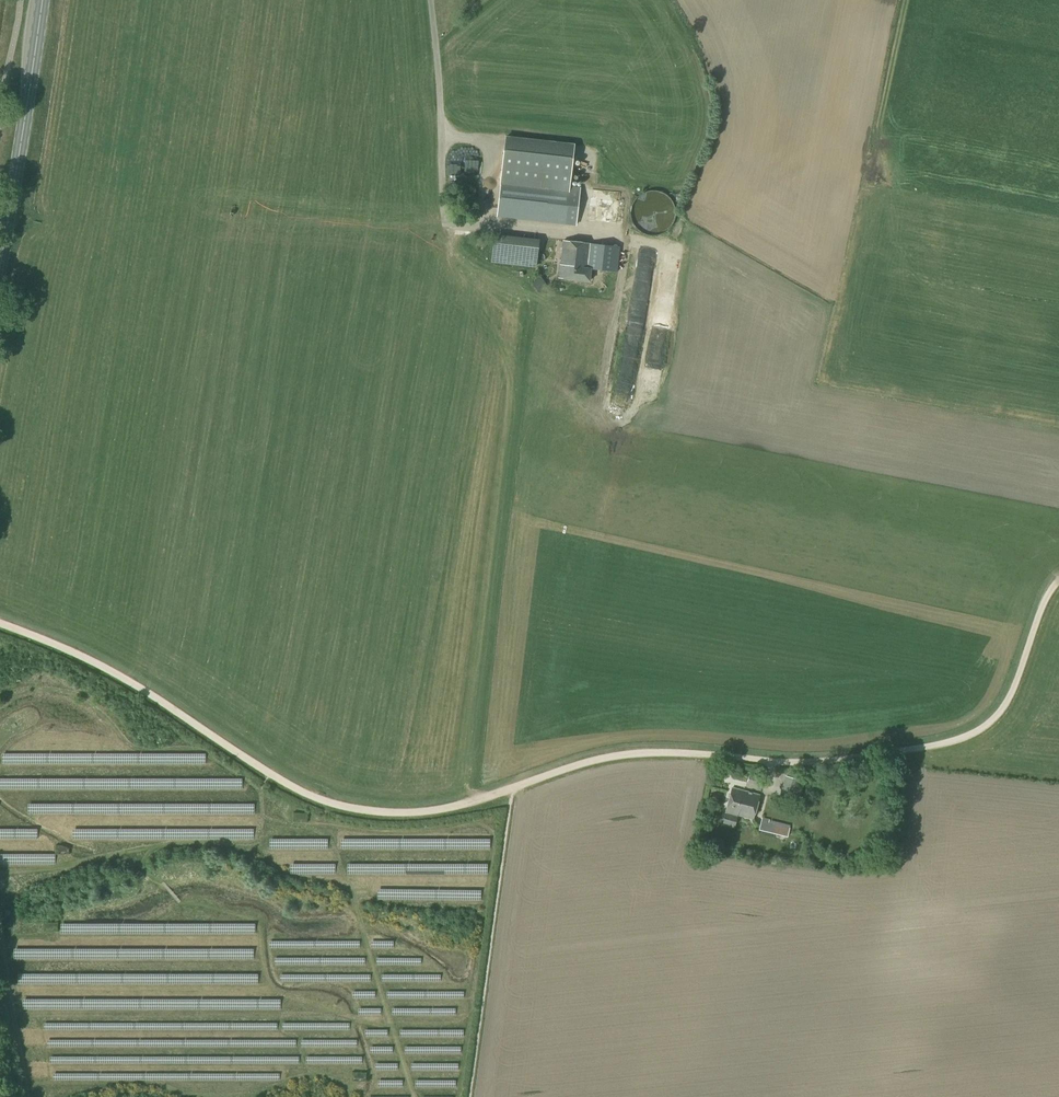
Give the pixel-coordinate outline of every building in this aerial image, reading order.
[(572,145),(504,137),(495,216),(574,225),(576,210),(565,208),(572,145)] [(617,223),(619,200),(590,197),(588,220),(617,223)] [(656,236),(659,236),(662,235),(664,234),(667,233),(669,231),(671,229),(672,226),(673,224),(673,221),(673,218),(673,215),(672,213),(670,210),(668,208),(666,206),(664,205),(661,204),(659,203),(656,203),(653,204),(651,205),(648,206),(646,207),(644,209),(642,212),(641,214),(641,217),(640,220),(641,222),(641,225),(642,228),(644,230),(646,232),(648,234),(651,235),(653,236),(656,236)] [(495,238),(494,264),(540,266),(541,240),(495,238)] [(617,272),(620,246),(593,244),(562,240),(558,278),(588,282),(590,269),(617,272)] [(547,286),(541,277),(531,283),(538,293),(547,286)] [(785,776),(783,782),(803,788),(805,781),(785,776)] [(753,820),(760,796),(731,788),(725,814),(722,825),(735,828),(737,816),(753,820)] [(788,837),(790,827),(769,822),(770,819),(762,818),(759,830),(788,837)]
